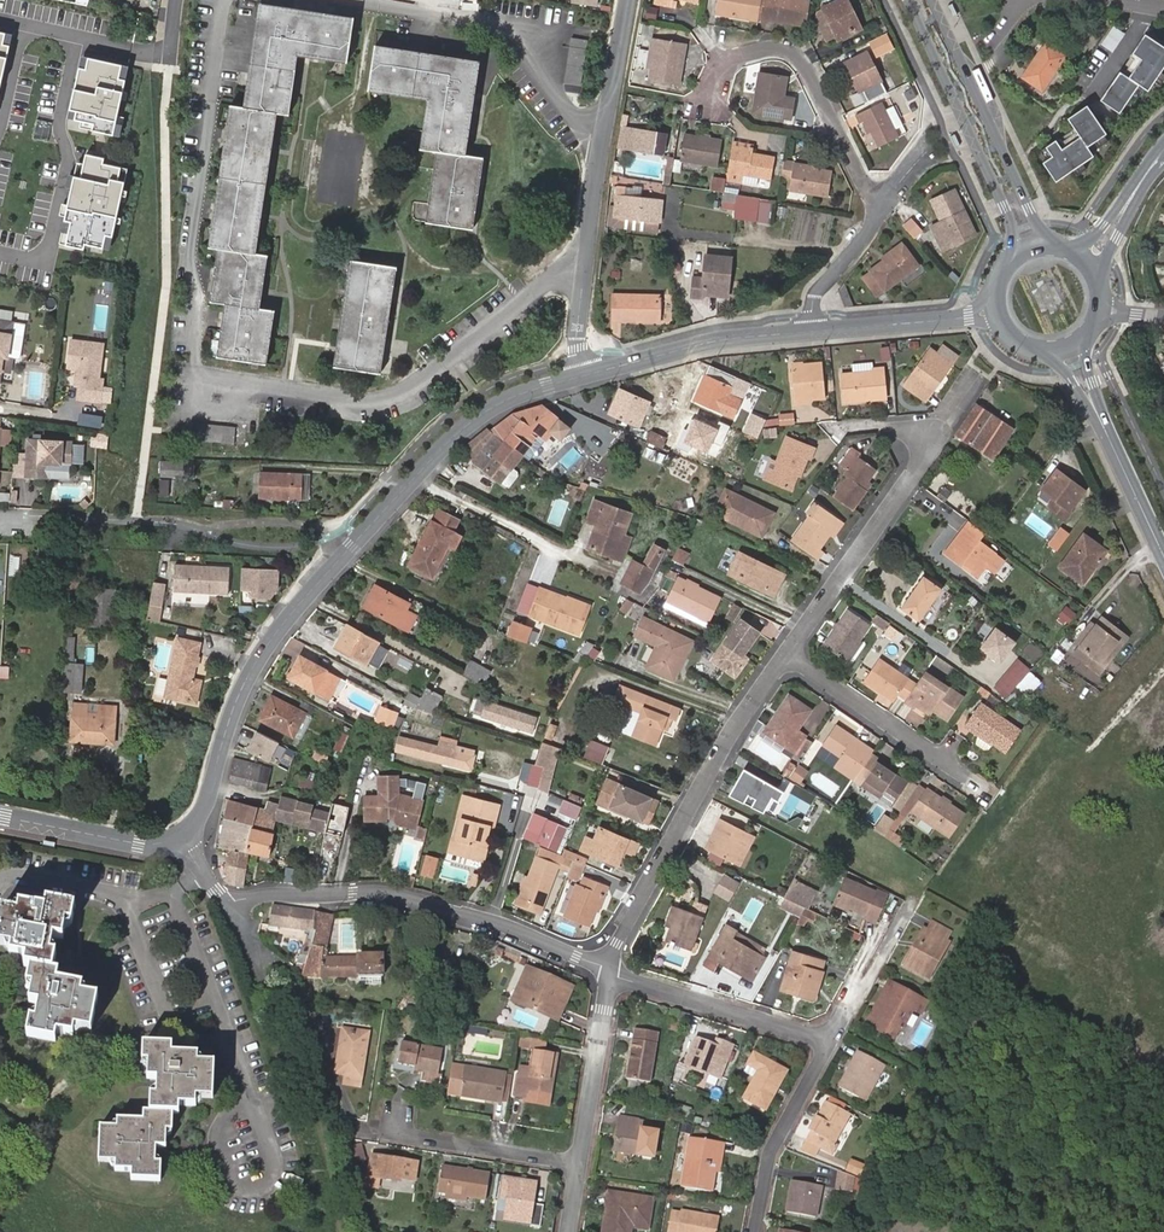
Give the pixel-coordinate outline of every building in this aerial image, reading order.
[(682,3),(665,0),(660,0),(659,5),(681,9),(682,3)] [(736,19),(737,15),(763,20),(767,0),(723,0),(720,16),(736,19)] [(763,21),(809,29),(814,3),(799,0),(767,0),(763,20),(763,21)] [(840,37),(860,28),(851,11),(856,9),(852,0),(847,0),(828,9),(840,37)] [(279,112),(289,114),(299,55),(347,62),(353,17),(260,2),(244,107),(279,112)] [(25,5),(24,20),(53,23),(55,8),(25,5)] [(655,19),(656,8),(645,7),(644,18),(655,19)] [(840,37),(828,9),(822,12),(820,21),(829,42),(840,37)] [(860,28),(840,37),(842,42),(866,31),(856,9),(851,11),(860,28)] [(736,19),(763,24),(763,21),(763,20),(737,15),(736,19)] [(1114,50),(1125,33),(1113,25),(1102,42),(1114,50)] [(0,31),(0,85),(4,86),(13,46),(4,44),(7,33),(0,31)] [(1163,78),(1163,74),(1161,71),(1163,66),(1163,46),(1145,34),(1100,99),(1119,112),(1132,93),(1138,97),(1144,88),(1148,90),(1154,80),(1160,84),(1163,78)] [(590,39),(574,36),(566,81),(582,84),(590,39)] [(659,51),(656,69),(654,80),(682,84),(690,44),(657,38),(655,50),(659,51)] [(887,45),(891,54),(898,51),(894,42),(887,45)] [(1065,56),(1046,43),(1022,77),(1042,90),(1065,56)] [(376,45),(370,90),(428,99),(421,148),(437,151),(426,221),(473,228),(484,158),(467,155),(480,61),(376,45)] [(890,94),(870,54),(849,64),(854,75),(858,73),(862,82),(866,91),(870,99),(872,103),(890,94)] [(91,55),(89,68),(80,66),(72,108),(78,110),(76,118),(83,120),(81,127),(115,134),(117,123),(123,124),(124,117),(121,116),(124,101),(129,102),(131,92),(126,91),(129,78),(124,77),(126,63),(91,55)] [(791,118),(794,96),(782,94),(786,77),(761,72),(754,112),(791,118)] [(862,82),(858,73),(854,75),(858,84),(862,82)] [(870,99),(866,91),(863,92),(869,104),(872,103),(870,99)] [(866,122),(878,148),(900,138),(899,135),(887,110),(884,104),(858,116),(862,124),(866,122)] [(231,105),(227,131),(275,136),(279,112),(244,107),(231,105)] [(1094,155),(1088,146),(1095,141),(1098,147),(1108,140),(1104,135),(1106,132),(1086,105),(1067,119),(1074,128),(1041,152),(1047,161),(1044,164),(1057,182),(1075,170),(1079,175),(1088,168),(1084,163),(1094,155)] [(896,106),(887,110),(899,135),(908,131),(896,106)] [(623,122),(619,142),(667,151),(670,130),(623,122)] [(275,136),(227,131),(209,246),(219,248),(217,260),(211,300),(225,302),(222,328),(218,356),(267,363),(275,310),(260,308),(268,255),(257,254),(275,136)] [(721,166),(725,140),(687,134),(682,159),(721,166)] [(900,138),(878,148),(881,155),(903,145),(900,138)] [(756,147),(735,143),(734,149),(755,152),(756,147)] [(729,179),(729,182),(745,184),(747,175),(760,177),(775,180),(779,159),(762,156),(762,161),(754,160),(755,155),(755,152),(734,149),(729,179)] [(108,158),(87,153),(85,164),(79,162),(70,204),(65,203),(62,216),(67,217),(66,221),(72,222),(67,245),(87,249),(88,244),(107,249),(110,236),(117,238),(121,220),(117,220),(122,199),(127,200),(128,196),(130,196),(132,190),(126,189),(131,169),(107,163),(108,158)] [(670,184),(675,154),(671,154),(670,160),(667,160),(663,183),(670,184)] [(787,162),(785,178),(796,180),(794,191),(833,197),(837,173),(816,169),(816,173),(798,169),(799,164),(787,162)] [(817,167),(799,164),(798,169),(816,173),(816,169),(817,167)] [(760,177),(747,175),(745,184),(758,186),(760,177)] [(729,179),(715,177),(714,191),(726,193),(727,193),(729,182),(729,179)] [(745,184),(729,182),(727,193),(738,195),(744,196),(745,184)] [(616,195),(635,196),(636,189),(616,187),(616,195)] [(964,209),(954,187),(931,198),(941,219),(964,209)] [(736,210),(738,195),(727,193),(726,193),(724,208),(736,210)] [(613,217),(659,221),(661,222),(664,199),(635,196),(616,195),(613,217)] [(744,196),(738,195),(736,210),(735,218),(757,221),(761,198),(744,196)] [(761,198),(757,221),(770,222),(773,200),(761,198)] [(976,234),(964,209),(941,219),(931,224),(943,249),(976,234)] [(658,231),(659,221),(613,217),(612,227),(658,231)] [(912,217),(903,225),(914,237),(923,229),(912,217)] [(1,253),(12,255),(13,246),(3,244),(1,253)] [(872,272),(885,290),(918,266),(902,245),(885,258),(887,262),(872,272)] [(732,258),(706,254),(704,278),(694,276),(692,296),(702,297),(702,293),(727,297),(732,258)] [(677,259),(666,262),(670,274),(680,271),(677,259)] [(335,366),(379,372),(396,266),(352,260),(335,366)] [(878,296),(885,290),(872,272),(865,278),(878,296)] [(103,281),(102,290),(112,291),(114,282),(103,281)] [(845,288),(839,290),(845,305),(851,303),(845,288)] [(613,294),(611,320),(660,321),(662,296),(613,294)] [(0,320),(0,369),(2,356),(7,356),(12,322),(0,320)] [(25,324),(12,322),(7,356),(20,358),(25,324)] [(93,342),(69,339),(66,368),(75,369),(74,378),(80,379),(78,399),(99,402),(102,379),(98,379),(100,357),(91,356),(93,342)] [(102,344),(93,342),(91,356),(100,357),(102,344)] [(941,353),(952,360),(958,352),(947,344),(941,353)] [(878,359),(888,359),(888,346),(878,345),(878,359)] [(906,383),(927,397),(952,360),(941,353),(931,346),(906,383)] [(850,371),(871,369),(871,366),(870,360),(849,362),(850,371)] [(825,396),(821,363),(791,366),(795,406),(804,404),(804,399),(825,396)] [(749,382),(710,365),(694,398),(734,416),(749,382)] [(876,394),(876,397),(885,396),(883,365),(871,366),(871,369),(850,371),(841,372),(844,400),(857,399),(857,396),(876,394)] [(27,371),(25,397),(41,398),(42,372),(27,371)] [(620,388),(610,412),(640,425),(651,401),(620,388)] [(977,403),(956,434),(994,459),(1015,429),(977,403)] [(492,431),(523,455),(540,435),(547,440),(553,432),(562,439),(572,427),(544,404),(513,414),(492,431)] [(754,412),(745,432),(758,438),(762,428),(767,417),(754,412)] [(796,422),(796,414),(784,416),(785,424),(796,422)] [(188,427),(188,439),(232,442),(233,431),(234,424),(189,421),(188,427)] [(464,447),(462,449),(501,480),(523,455),(492,431),(487,427),(464,447)] [(647,441),(670,451),(675,441),(652,431),(647,441)] [(1045,441),(1057,451),(1064,441),(1052,432),(1045,441)] [(96,434),(94,447),(105,448),(107,436),(96,434)] [(540,435),(523,455),(529,460),(547,440),(540,435)] [(70,442),(27,439),(24,476),(47,477),(47,463),(68,464),(70,442)] [(791,491),(797,478),(800,472),(804,473),(809,462),(811,462),(815,452),(788,441),(778,464),(770,483),(791,491)] [(832,491),(856,507),(870,487),(865,483),(877,466),(859,453),(861,450),(853,445),(841,462),(844,464),(838,473),(842,476),(832,491)] [(722,470),(733,475),(741,456),(730,451),(722,470)] [(161,471),(175,472),(176,461),(161,461),(161,471)] [(764,480),(770,483),(778,464),(772,461),(764,480)] [(1058,469),(1056,473),(1072,485),(1075,482),(1058,469)] [(1072,485),(1056,473),(1042,490),(1054,499),(1047,508),(1063,522),(1071,511),(1069,510),(1084,489),(1075,482),(1072,485)] [(299,499),(300,477),(279,476),(259,475),(258,499),(278,499),(299,499)] [(157,479),(156,497),(166,498),(168,480),(157,479)] [(719,513),(730,491),(725,489),(713,514),(746,529),(748,526),(719,513)] [(658,503),(660,497),(639,490),(637,497),(658,503)] [(775,512),(730,491),(719,513),(748,526),(746,529),(763,537),(775,512)] [(946,499),(949,496),(942,491),(940,494),(946,499)] [(9,501),(10,493),(0,492),(0,500),(9,501)] [(795,539),(820,556),(826,548),(821,545),(831,531),(834,527),(830,525),(838,513),(818,500),(810,512),(813,514),(795,539)] [(616,558),(624,534),(632,514),(596,501),(589,522),(597,525),(589,547),(616,558)] [(455,531),(460,519),(439,508),(434,520),(455,531)] [(846,519),(838,513),(830,525),(834,527),(831,531),(836,534),(846,519)] [(413,578),(434,589),(462,535),(455,531),(434,520),(432,519),(409,565),(418,570),(413,578)] [(986,532),(969,520),(945,552),(963,567),(966,563),(979,574),(985,567),(995,553),(980,541),(986,532)] [(1093,546),(1096,541),(1084,531),(1059,564),(1083,581),(1104,554),(1093,546)] [(632,537),(624,534),(616,558),(623,560),(632,537)] [(1107,549),(1096,541),(1093,546),(1104,554),(1107,549)] [(648,581),(665,550),(656,545),(644,566),(635,561),(624,583),(639,591),(648,581)] [(680,549),(675,559),(686,564),(690,554),(680,549)] [(733,573),(769,590),(777,571),(758,562),(760,559),(743,551),(733,573)] [(994,574),(1004,560),(995,553),(985,567),(994,574)] [(777,571),(769,590),(777,594),(787,572),(760,559),(758,562),(777,571)] [(176,574),(231,579),(231,567),(176,564),(176,574)] [(278,569),(242,568),(241,590),(253,590),(253,597),(270,598),(278,587),(278,569)] [(230,594),(231,579),(176,574),(175,591),(230,594)] [(670,599),(712,620),(723,597),(681,576),(670,599)] [(921,581),(940,595),(943,591),(924,577),(921,581)] [(166,584),(153,581),(150,596),(149,604),(162,606),(166,584)] [(911,594),(930,608),(940,595),(921,581),(911,594)] [(377,584),(365,605),(409,630),(417,616),(406,609),(410,602),(377,584)] [(565,599),(566,596),(540,586),(530,614),(580,632),(589,607),(565,599)] [(920,621),(930,608),(911,594),(901,608),(920,621)] [(590,604),(566,596),(565,599),(589,607),(590,604)] [(625,613),(634,601),(627,598),(619,609),(625,613)] [(709,625),(712,620),(670,599),(667,605),(709,625)] [(734,621),(742,608),(735,603),(726,617),(734,621)] [(159,621),(162,606),(149,604),(146,619),(159,621)] [(847,608),(842,615),(863,629),(868,623),(847,608)] [(883,629),(888,621),(877,614),(872,622),(883,629)] [(863,629),(842,615),(822,644),(843,658),(856,639),(863,629)] [(663,635),(659,644),(649,665),(675,679),(693,642),(645,617),(637,633),(649,639),(653,631),(663,635)] [(1114,642),(1118,646),(1126,638),(1104,617),(1073,650),(1092,666),(1114,642)] [(741,619),(717,654),(725,660),(721,666),(735,676),(749,657),(744,654),(741,652),(744,648),(746,650),(759,631),(741,619)] [(348,625),(336,646),(367,663),(368,661),(379,668),(389,650),(378,644),(379,642),(348,625)] [(894,641),(900,632),(891,625),(885,634),(894,641)] [(995,628),(991,625),(977,644),(996,659),(1008,643),(1016,649),(1026,636),(1018,630),(1012,638),(996,626),(995,628)] [(649,639),(659,644),(663,635),(653,631),(649,639)] [(65,638),(64,663),(75,664),(77,639),(65,638)] [(856,639),(843,658),(848,661),(861,643),(856,639)] [(190,689),(192,681),(199,645),(177,640),(169,681),(165,699),(197,706),(200,691),(190,689)] [(582,651),(587,654),(594,645),(589,642),(582,651)] [(1097,671),(1118,646),(1114,642),(1092,666),(1097,671)] [(725,660),(717,654),(713,660),(721,666),(725,660)] [(943,659),(936,654),(931,661),(939,666),(943,659)] [(328,698),(336,684),(340,677),(301,655),(289,677),(328,698)] [(898,693),(905,699),(916,683),(908,678),(879,658),(864,679),(894,699),(898,693)] [(948,672),(952,665),(943,659),(939,666),(948,672)] [(472,660),(464,673),(476,681),(481,675),(486,678),(490,670),(472,660)] [(1029,670),(1017,660),(1012,667),(1023,676),(1029,670)] [(64,663),(62,691),(81,692),(83,665),(75,664),(64,663)] [(11,667),(0,667),(0,677),(10,677),(11,667)] [(1015,685),(1023,676),(1012,667),(1001,680),(1012,688),(1015,685)] [(933,709),(947,719),(963,696),(925,670),(916,683),(905,699),(904,700),(913,706),(915,703),(917,701),(932,710),(933,709)] [(1028,697),(1042,682),(1029,670),(1023,676),(1015,685),(1028,697)] [(340,677),(336,684),(346,689),(349,683),(340,677)] [(165,699),(169,681),(159,679),(155,696),(165,699)] [(1002,700),(1012,688),(1001,680),(991,692),(1002,700)] [(202,683),(192,681),(190,689),(200,691),(202,683)] [(642,713),(637,723),(661,733),(663,730),(667,731),(672,720),(676,721),(680,710),(648,697),(620,685),(613,701),(642,713)] [(985,697),(989,691),(980,685),(976,691),(985,697)] [(416,708),(424,694),(413,688),(404,704),(416,708)] [(416,708),(432,713),(441,697),(427,689),(424,694),(416,708)] [(305,714),(311,717),(316,707),(303,700),(299,708),(273,695),(260,718),(294,736),(295,734),(305,714)] [(795,755),(806,737),(799,732),(812,712),(790,698),(778,715),(781,716),(770,733),(788,746),(786,749),(795,755)] [(539,717),(488,700),(483,714),(534,732),(539,717)] [(929,714),(932,710),(917,701),(915,703),(929,714)] [(72,717),(97,719),(97,712),(88,712),(89,703),(73,702),(72,717)] [(114,743),(116,706),(98,704),(97,712),(97,719),(72,717),(71,740),(114,743)] [(977,734),(993,712),(980,704),(965,725),(977,734)] [(637,723),(642,713),(631,708),(626,719),(637,723)] [(377,721),(392,727),(397,714),(385,709),(382,716),(380,715),(377,721)] [(986,740),(1001,718),(993,712),(977,734),(979,735),(986,740)] [(313,718),(311,717),(305,714),(295,734),(302,738),(313,718)] [(770,733),(781,716),(778,715),(765,735),(786,749),(788,746),(770,733)] [(999,749),(1015,728),(1001,718),(986,740),(993,745),(999,749)] [(633,735),(637,723),(626,719),(622,731),(633,735)] [(343,728),(349,732),(352,726),(345,723),(343,728)] [(661,733),(637,723),(633,735),(656,745),(661,733)] [(835,764),(854,777),(873,749),(836,723),(824,741),(842,753),(835,764)] [(1020,731),(1015,728),(999,749),(1006,754),(1020,731)] [(334,767),(340,756),(349,735),(341,731),(333,751),(332,751),(329,756),(316,750),(313,756),(334,767)] [(401,735),(398,750),(462,767),(465,753),(401,735)] [(976,744),(980,748),(986,740),(979,735),(976,740),(976,744)] [(442,736),(439,746),(452,749),(455,740),(442,736)] [(986,740),(980,748),(985,751),(990,749),(993,745),(986,740)] [(560,749),(543,742),(535,764),(527,762),(525,771),(531,774),(530,778),(539,781),(538,786),(550,791),(560,749)] [(602,765),(605,755),(587,748),(584,758),(602,765)] [(891,803),(906,780),(889,768),(882,763),(884,760),(878,756),(860,782),(891,803)] [(234,758),(229,782),(266,790),(272,768),(234,758)] [(789,764),(783,773),(790,778),(797,769),(789,764)] [(808,772),(802,768),(795,779),(800,783),(808,772)] [(744,770),(728,797),(764,815),(779,791),(744,770)] [(310,790),(313,780),(301,776),(298,786),(310,790)] [(365,796),(366,820),(387,819),(387,815),(393,815),(395,821),(414,826),(424,787),(414,784),(413,788),(410,797),(401,794),(401,785),(401,778),(401,776),(382,777),(381,795),(365,796)] [(424,787),(425,783),(415,780),(414,781),(410,780),(410,779),(401,778),(401,785),(413,788),(414,784),(424,787)] [(778,814),(799,825),(815,795),(783,778),(778,789),(789,794),(786,800),(785,800),(778,814)] [(903,804),(915,786),(906,780),(891,803),(900,809),(903,804)] [(911,809),(927,787),(919,781),(915,786),(903,804),(911,809)] [(613,786),(605,783),(597,802),(605,805),(613,786)] [(605,805),(646,823),(654,804),(613,786),(605,805)] [(911,809),(919,815),(935,793),(927,787),(911,809)] [(935,793),(919,815),(929,822),(945,799),(935,793)] [(468,796),(466,795),(461,794),(446,850),(453,852),(457,838),(453,837),(458,816),(463,817),(468,796)] [(277,819),(282,820),(306,826),(317,829),(319,829),(324,805),(312,802),(282,795),(280,803),(277,811),(275,818),(277,819)] [(492,826),(498,804),(468,796),(463,817),(458,816),(453,837),(457,838),(453,852),(475,858),(481,835),(485,836),(488,825),(490,825),(492,826)] [(225,819),(253,826),(257,806),(229,799),(225,819)] [(324,805),(319,829),(339,835),(347,805),(325,799),(324,805)] [(945,799),(929,822),(938,829),(956,806),(945,799)] [(265,808),(277,811),(280,803),(268,800),(265,808)] [(269,856),(277,819),(275,818),(277,811),(265,808),(257,806),(253,826),(248,852),(269,856)] [(956,806),(938,829),(945,834),(962,811),(956,806)] [(889,825),(896,815),(890,811),(883,821),(889,825)] [(535,841),(545,818),(533,813),(523,836),(535,841)] [(557,851),(567,827),(545,818),(535,841),(541,844),(557,851)] [(229,849),(248,852),(253,826),(225,819),(219,847),(229,849)] [(411,835),(414,826),(395,821),(393,831),(411,835)] [(747,851),(753,838),(720,822),(715,830),(720,832),(718,837),(713,834),(706,850),(711,853),(723,859),(734,864),(741,848),(747,851)] [(883,834),(888,827),(882,823),(878,830),(883,834)] [(481,860),(490,825),(488,825),(485,836),(481,835),(475,858),(481,860)] [(314,838),(317,829),(306,826),(304,835),(314,838)] [(419,837),(426,839),(429,828),(422,826),(419,837)] [(883,834),(882,835),(890,840),(896,832),(888,827),(883,834)] [(627,850),(631,851),(638,854),(642,845),(604,828),(598,840),(593,853),(620,865),(624,856),(627,850)] [(593,853),(598,840),(589,836),(584,848),(593,853)] [(571,872),(576,859),(557,851),(541,844),(537,858),(560,868),(571,872)] [(739,867),(747,851),(741,848),(734,864),(739,867)] [(229,849),(228,865),(247,869),(248,852),(229,849)] [(720,865),(723,859),(711,853),(708,859),(720,865)] [(523,889),(546,899),(560,868),(537,858),(528,878),(523,889)] [(586,864),(576,859),(571,872),(570,873),(580,877),(586,864)] [(228,865),(226,881),(244,886),(247,869),(228,865)] [(588,887),(593,878),(584,874),(580,884),(588,887)] [(523,889),(528,878),(524,876),(519,887),(523,889)] [(569,909),(591,919),(596,908),(603,893),(607,894),(611,886),(593,878),(588,887),(580,884),(569,909)] [(817,891),(792,879),(782,899),(784,900),(804,910),(807,911),(817,891)] [(884,901),(844,881),(833,903),(873,923),(884,901)] [(736,895),(745,898),(749,888),(741,885),(736,895)] [(512,903),(517,905),(523,889),(519,887),(512,903)] [(540,914),(546,899),(523,889),(517,905),(540,914)] [(603,893),(596,908),(600,910),(607,894),(603,893)] [(804,910),(784,900),(780,908),(800,917),(804,910)] [(702,918),(706,906),(694,901),(691,913),(702,918)] [(74,907),(47,902),(46,910),(20,905),(18,914),(2,911),(0,919),(0,944),(12,947),(11,954),(27,957),(25,966),(30,967),(28,983),(32,985),(30,1001),(38,1002),(35,1020),(31,1019),(28,1034),(54,1040),(56,1032),(72,1035),(74,1027),(90,1030),(96,997),(81,994),(82,986),(56,981),(57,973),(52,971),(54,955),(50,954),(53,937),(62,938),(65,922),(70,923),(74,907)] [(873,923),(833,903),(831,906),(872,927),(873,923)] [(268,926),(312,932),(314,918),(315,912),(272,906),(268,926)] [(666,927),(672,929),(680,909),(674,907),(666,927)] [(589,924),(591,919),(569,909),(567,914),(589,924)] [(680,909),(672,929),(667,942),(689,951),(702,918),(680,909)] [(813,923),(817,916),(807,911),(804,910),(800,917),(797,923),(804,926),(808,920),(813,923)] [(313,932),(302,976),(321,978),(361,977),(383,977),(382,956),(355,956),(355,957),(323,958),(325,949),(327,949),(333,917),(314,918),(312,932),(313,932)] [(901,966),(928,981),(948,944),(945,942),(950,934),(931,924),(926,932),(911,960),(906,957),(901,966)] [(721,953),(717,960),(750,978),(761,959),(728,940),(733,932),(725,928),(713,949),(721,953)] [(921,929),(906,957),(911,960),(926,932),(921,929)] [(728,940),(761,959),(765,950),(733,932),(728,940)] [(709,955),(717,960),(721,953),(713,949),(709,955)] [(801,993),(800,996),(811,1000),(815,989),(812,989),(814,983),(816,984),(822,964),(794,955),(782,990),(793,994),(793,991),(801,993)] [(561,1008),(565,999),(561,997),(565,988),(546,980),(545,983),(537,980),(538,977),(523,971),(514,992),(528,998),(524,1010),(550,1021),(557,1006),(561,1008)] [(383,985),(383,977),(361,977),(361,985),(383,985)] [(881,1006),(877,1004),(866,1024),(893,1039),(899,1029),(901,1030),(914,1008),(920,1012),(927,1001),(890,981),(880,1000),(883,1002),(881,1006)] [(509,1003),(524,1010),(528,998),(514,992),(509,1003)] [(956,1005),(959,1000),(952,996),(949,1001),(956,1005)] [(951,1008),(945,1004),(942,1009),(948,1013),(951,1008)] [(555,1023),(561,1008),(557,1006),(550,1021),(555,1023)] [(687,1018),(677,1015),(675,1024),(685,1027),(687,1018)] [(343,1033),(364,1036),(365,1031),(338,1026),(333,1051),(336,1051),(340,1052),(343,1033)] [(630,1062),(627,1062),(624,1079),(648,1084),(656,1032),(632,1028),(628,1054),(631,1054),(630,1062)] [(356,1086),(364,1036),(343,1033),(340,1052),(336,1051),(333,1072),(343,1075),(341,1084),(356,1086)] [(543,1042),(517,1037),(516,1047),(542,1052),(543,1042)] [(721,1049),(715,1047),(698,1041),(689,1068),(711,1076),(714,1068),(722,1071),(731,1046),(723,1043),(721,1049)] [(401,1043),(397,1064),(414,1067),(414,1070),(422,1072),(442,1076),(446,1050),(401,1043)] [(211,1098),(213,1065),(197,1064),(198,1055),(171,1054),(172,1046),(144,1045),(143,1061),(148,1061),(148,1079),(157,1079),(156,1095),(151,1095),(151,1112),(145,1112),(144,1120),(118,1120),(118,1128),(101,1127),(99,1161),(117,1162),(117,1170),(133,1171),(132,1179),(159,1180),(159,1164),(154,1164),(155,1146),(164,1146),(165,1130),(170,1130),(171,1113),(178,1113),(178,1105),(195,1105),(196,1097),(211,1098)] [(752,1052),(746,1063),(756,1070),(752,1078),(741,1098),(763,1110),(785,1071),(752,1052)] [(838,1088),(863,1102),(882,1066),(857,1054),(838,1088)] [(546,1083),(550,1084),(553,1062),(530,1059),(525,1082),(516,1081),(512,1105),(522,1106),(524,1098),(543,1102),(546,1083)] [(756,1070),(746,1063),(741,1072),(752,1078),(756,1070)] [(464,1068),(460,1090),(484,1095),(483,1100),(501,1104),(506,1075),(464,1068)] [(714,1068),(711,1076),(719,1079),(722,1071),(714,1068)] [(440,1086),(442,1076),(422,1072),(421,1082),(440,1086)] [(484,1095),(460,1090),(459,1096),(483,1100),(484,1095)] [(833,1146),(831,1145),(847,1116),(825,1103),(816,1117),(814,1116),(806,1131),(808,1132),(804,1141),(828,1155),(833,1146)] [(688,1120),(691,1110),(679,1106),(676,1116),(688,1120)] [(619,1114),(612,1151),(652,1157),(657,1128),(638,1125),(639,1117),(619,1114)] [(711,1174),(716,1143),(687,1138),(679,1187),(708,1192),(711,1174)] [(818,1149),(804,1141),(799,1148),(814,1157),(818,1149)] [(345,1145),(348,1164),(363,1162),(361,1143),(345,1145)] [(722,1144),(716,1143),(711,1174),(717,1175),(722,1144)] [(413,1181),(416,1163),(372,1155),(368,1177),(390,1181),(391,1177),(413,1181)] [(855,1176),(861,1162),(847,1157),(841,1172),(851,1175),(855,1176)] [(488,1175),(440,1167),(436,1193),(483,1201),(488,1175)] [(362,1178),(359,1168),(351,1170),(354,1181),(362,1178)] [(848,1190),(851,1175),(841,1172),(835,1169),(832,1187),(848,1190)] [(500,1177),(497,1199),(504,1201),(502,1214),(529,1219),(528,1227),(538,1229),(542,1207),(532,1205),(534,1192),(522,1190),(523,1181),(500,1177)] [(536,1183),(523,1181),(522,1190),(534,1192),(536,1183)] [(819,1187),(791,1181),(784,1213),(813,1219),(819,1187)] [(627,1227),(628,1221),(645,1224),(649,1201),(606,1194),(604,1205),(606,1205),(601,1231),(626,1231),(627,1227)] [(504,1201),(497,1199),(494,1213),(502,1214),(504,1201)] [(716,1220),(677,1213),(677,1214),(668,1213),(664,1231),(668,1231),(713,1231),(716,1220)] [(529,1219),(502,1214),(500,1222),(528,1227),(529,1219)] [(628,1221),(627,1227),(644,1230),(645,1224),(628,1221)]
